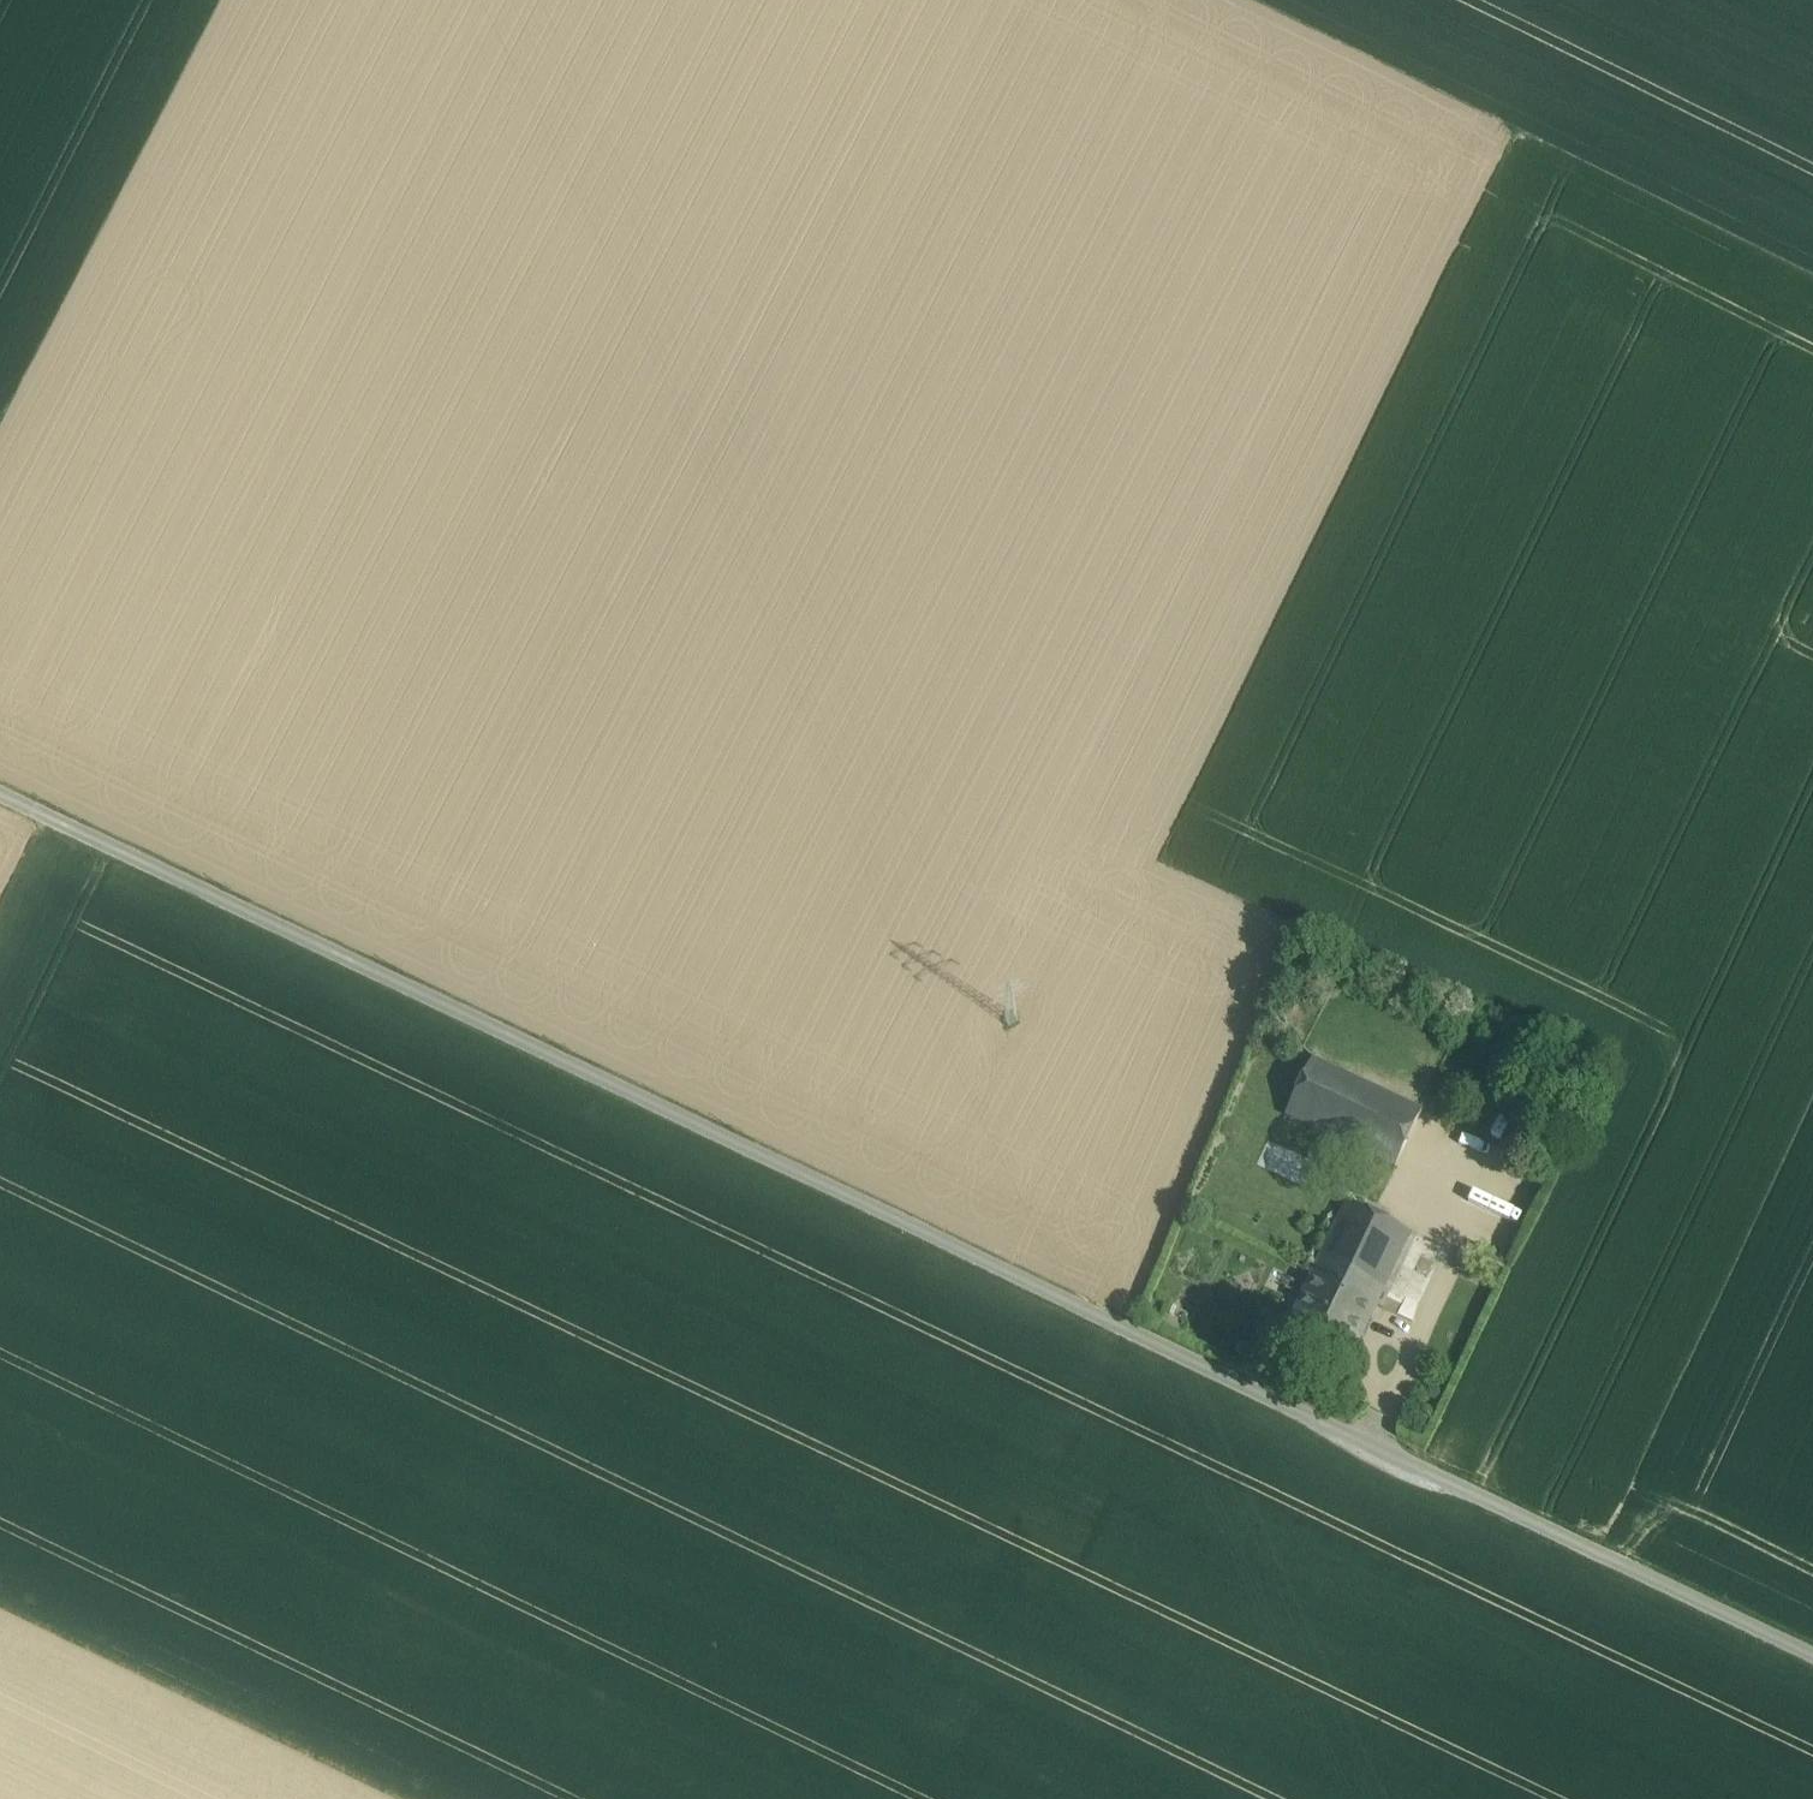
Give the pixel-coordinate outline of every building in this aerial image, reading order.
[(1422,1110),(1313,1059),(1286,1116),(1395,1167),(1422,1110)] [(1347,1204),(1288,1328),(1351,1358),(1410,1234),(1347,1204)]
